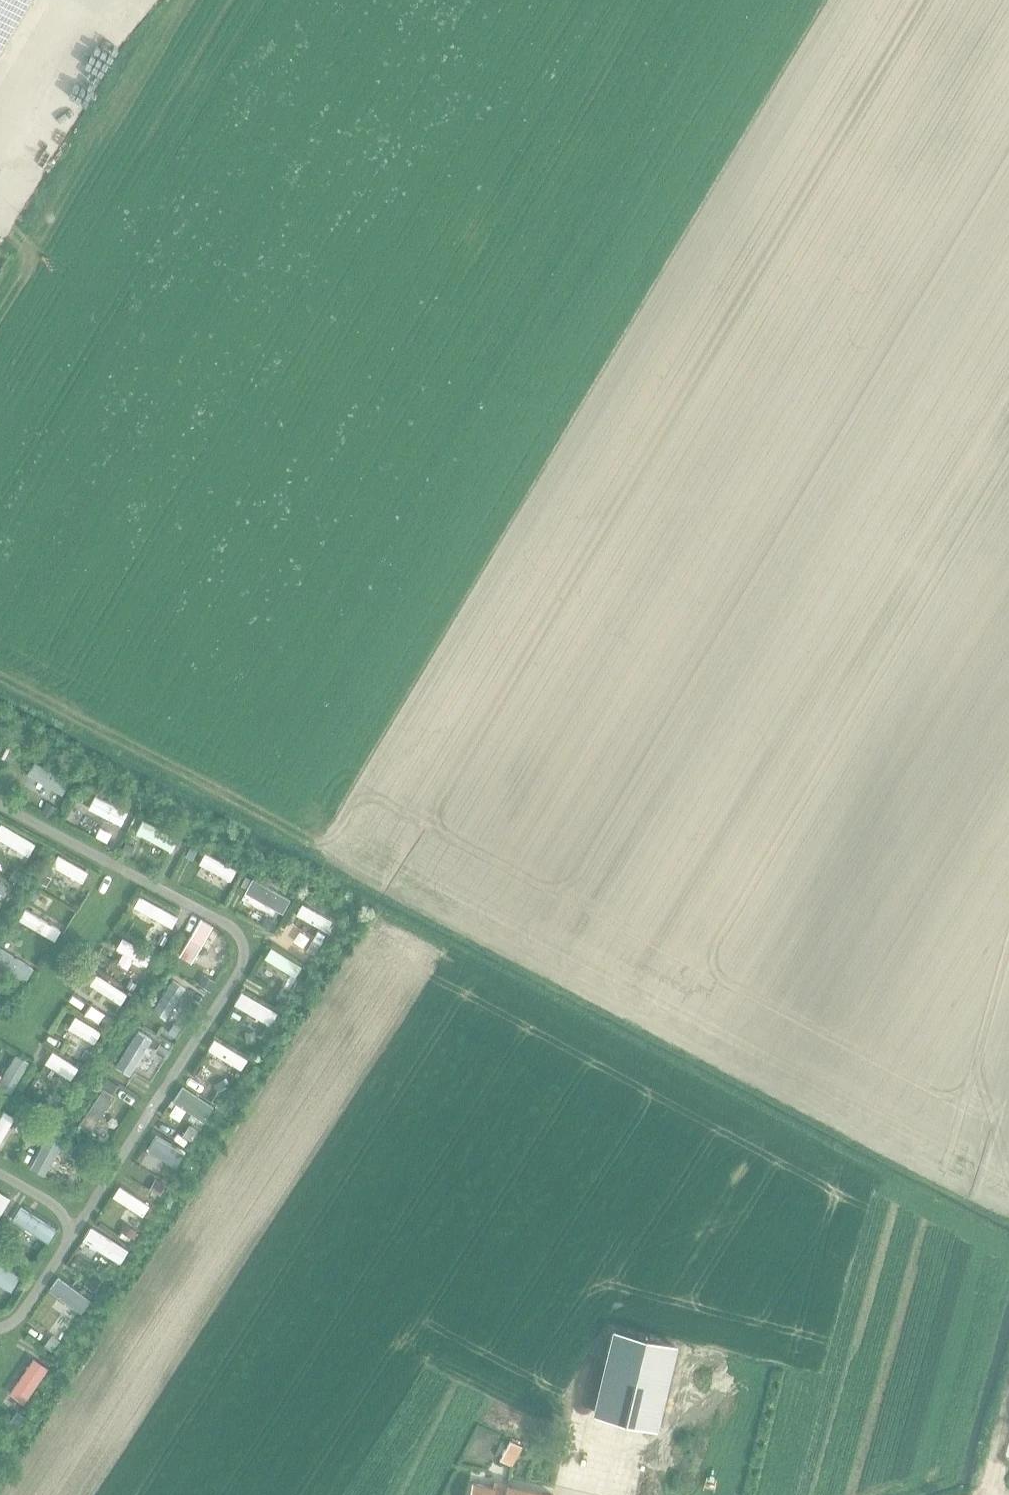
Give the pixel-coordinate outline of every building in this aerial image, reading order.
[(31,0),(0,0),(0,53),(31,0)] [(56,773),(25,755),(19,766),(50,783),(56,773)] [(103,780),(97,793),(131,809),(137,796),(103,780)] [(127,811),(95,795),(89,808),(120,824),(127,811)] [(181,836),(188,823),(151,804),(144,817),(181,836)] [(178,838),(143,820),(137,832),(171,851),(178,838)] [(1,823),(0,825),(0,839),(28,856),(35,844),(1,823)] [(88,871),(58,855),(52,865),(82,882),(88,871)] [(246,871),(218,855),(211,867),(228,877),(225,881),(235,887),(237,882),(239,883),(246,871)] [(245,892),(275,909),(282,897),(275,893),(278,886),(262,877),(259,884),(251,880),(245,892)] [(334,916),(341,904),(311,887),(304,899),(334,916)] [(60,922),(67,910),(34,893),(28,904),(60,922)] [(178,917),(140,896),(134,906),(172,927),(178,917)] [(332,920),(302,904),(296,914),(326,931),(332,920)] [(20,920),(49,937),(55,927),(25,910),(20,920)] [(201,918),(179,955),(191,962),(213,925),(201,918)] [(129,922),(125,935),(157,948),(162,936),(129,922)] [(303,962),(311,951),(281,930),(264,952),(270,956),(279,945),(303,962)] [(114,944),(149,969),(156,958),(121,934),(114,944)] [(41,959),(44,946),(15,940),(12,953),(41,959)] [(26,980),(33,968),(0,948),(0,965),(26,980)] [(271,961),(295,976),(301,966),(277,952),(271,961)] [(102,970),(130,990),(138,978),(110,959),(102,970)] [(90,984),(121,1004),(127,993),(97,974),(90,984)] [(278,1007),(286,993),(250,975),(243,989),(278,1007)] [(170,988),(154,1012),(163,1018),(179,995),(170,988)] [(277,1012),(242,992),(235,1003),(270,1024),(277,1012)] [(103,1029),(112,1017),(87,998),(78,1010),(103,1029)] [(101,1031),(75,1016),(68,1028),(94,1043),(101,1031)] [(215,1035),(252,1053),(257,1040),(221,1023),(215,1035)] [(55,1048),(77,1063),(86,1050),(64,1035),(55,1048)] [(136,1036),(119,1063),(129,1069),(146,1042),(136,1036)] [(239,1055),(214,1039),(208,1048),(233,1064),(239,1055)] [(78,1067),(53,1051),(45,1063),(71,1079),(78,1067)] [(0,1087),(10,1093),(28,1064),(18,1058),(0,1087)] [(214,1098),(221,1086),(191,1069),(185,1081),(214,1098)] [(215,1104),(187,1086),(180,1096),(209,1114),(215,1104)] [(104,1088),(79,1124),(91,1132),(115,1096),(104,1088)] [(0,1119),(0,1142),(15,1117),(4,1111),(0,1119)] [(49,1134),(32,1167),(43,1172),(60,1140),(49,1134)] [(181,1160),(148,1142),(142,1154),(174,1172),(181,1160)] [(155,1198),(161,1186),(127,1172),(122,1184),(155,1198)] [(149,1205),(120,1186),(113,1196),(142,1215),(149,1205)] [(10,1198),(0,1192),(0,1215),(10,1198)] [(105,1208),(95,1225),(133,1248),(143,1232),(105,1208)] [(52,1229),(23,1210),(16,1220),(46,1239),(52,1229)] [(128,1250),(91,1227),(83,1239),(121,1263),(128,1250)] [(88,1299),(60,1279),(54,1289),(82,1309),(88,1299)] [(594,1411),(657,1426),(676,1346),(613,1332),(594,1411)] [(43,1341),(22,1380),(39,1389),(61,1350),(43,1341)] [(501,1460),(512,1466),(522,1448),(511,1442),(501,1460)] [(554,1494),(494,1481),(492,1487),(473,1482),(470,1494),(554,1494)]
